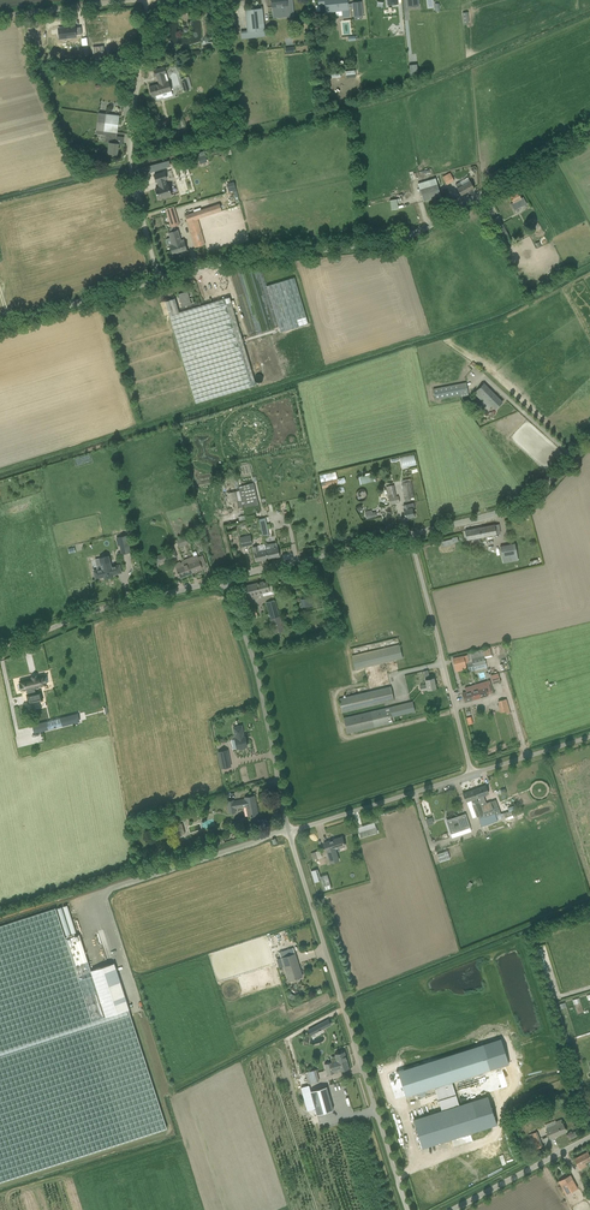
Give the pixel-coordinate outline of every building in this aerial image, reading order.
[(278,11),(293,9),(293,15),(294,15),(292,0),(271,0),(272,12),(278,11)] [(349,8),(349,4),(348,4),(347,0),(318,0),(318,5),(325,4),(326,12),(342,10),(343,17),(350,16),(349,8)] [(349,4),(349,8),(352,7),(353,17),(354,17),(354,20),(362,20),(362,16),(363,16),(362,1),(352,2),(352,3),(349,4)] [(261,30),(264,30),(262,8),(245,10),(247,32),(248,32),(248,36),(262,34),(261,30)] [(71,27),(56,27),(56,38),(71,38),(71,27)] [(215,43),(215,50),(223,50),(222,42),(215,43)] [(410,64),(410,74),(419,74),(418,64),(410,64)] [(158,84),(149,87),(152,96),(155,95),(157,99),(163,97),(162,93),(172,90),(169,80),(168,80),(164,67),(153,70),(155,77),(156,77),(158,84)] [(98,113),(96,130),(117,132),(119,116),(98,113)] [(173,131),(181,128),(179,121),(170,123),(173,131)] [(105,142),(109,143),(108,153),(117,154),(118,144),(116,143),(117,132),(96,130),(96,134),(106,135),(105,142)] [(206,154),(198,157),(200,163),(208,161),(206,154)] [(162,169),(160,163),(151,165),(153,172),(162,169)] [(164,172),(154,175),(156,182),(158,181),(160,187),(155,189),(158,198),(163,197),(164,198),(172,195),(168,185),(167,185),(165,179),(166,179),(164,172)] [(447,184),(455,180),(450,172),(443,176),(447,184)] [(423,201),(441,196),(435,178),(418,183),(423,201)] [(455,185),(461,195),(474,188),(470,181),(462,185),(461,182),(455,185)] [(228,183),(228,191),(236,190),(235,182),(228,183)] [(521,198),(518,192),(509,196),(513,202),(511,203),(514,210),(527,204),(523,197),(521,198)] [(205,244),(203,238),(197,219),(213,213),(210,206),(185,214),(187,221),(189,228),(195,247),(205,244)] [(165,209),(171,227),(179,224),(174,207),(165,209)] [(507,233),(498,215),(488,221),(497,239),(507,233)] [(172,254),(187,250),(184,239),(181,240),(178,230),(176,231),(175,227),(170,229),(171,232),(169,233),(172,245),(170,245),(172,254)] [(280,332),(308,323),(294,277),(267,286),(280,332)] [(182,307),(191,304),(188,291),(178,294),(182,307)] [(196,403),(256,384),(230,297),(179,312),(175,298),(165,301),(196,403)] [(492,405),(495,409),(502,402),(484,383),(474,393),(483,401),(485,399),(492,405)] [(436,400),(460,395),(458,384),(433,388),(436,400)] [(336,471),(319,475),(322,487),(346,482),(345,477),(338,478),(336,471)] [(359,475),(360,483),(373,482),(372,474),(359,475)] [(410,498),(415,497),(411,480),(408,481),(402,482),(405,499),(410,498)] [(259,505),(254,483),(238,486),(241,500),(242,500),(241,501),(243,509),(259,505)] [(389,498),(389,499),(390,504),(400,502),(398,496),(396,496),(389,498)] [(404,510),(406,519),(415,517),(413,508),(414,508),(413,503),(404,505),(405,510),(404,510)] [(366,518),(367,518),(376,516),(375,512),(372,513),(371,510),(366,511),(365,511),(366,518)] [(269,536),(267,524),(260,525),(261,529),(263,538),(269,536)] [(499,524),(495,525),(465,530),(467,540),(474,539),(475,544),(481,543),(480,538),(500,534),(499,524)] [(251,534),(240,537),(243,546),(253,544),(251,534)] [(126,535),(118,537),(122,554),(130,552),(126,535)] [(187,536),(176,540),(179,548),(190,543),(187,536)] [(269,544),(265,545),(268,559),(280,556),(277,542),(269,544)] [(500,546),(502,557),(517,554),(515,543),(500,546)] [(256,562),(268,559),(265,545),(264,544),(258,545),(258,546),(253,547),(256,562)] [(154,556),(158,564),(165,561),(162,553),(154,556)] [(186,560),(191,573),(202,568),(197,556),(186,560)] [(191,573),(186,560),(182,561),(184,566),(177,569),(180,577),(191,573)] [(117,573),(115,567),(116,567),(115,566),(111,567),(110,562),(101,564),(102,569),(98,570),(100,578),(104,577),(104,578),(113,576),(113,574),(117,573)] [(243,599),(244,601),(263,596),(262,593),(270,591),(267,580),(240,587),(241,589),(237,590),(239,600),(243,599)] [(309,606),(308,598),(301,599),(302,607),(309,606)] [(271,618),(269,618),(274,634),(285,630),(281,615),(280,615),(275,599),(266,602),(271,618)] [(355,669),(403,657),(400,644),(352,655),(355,669)] [(469,671),(475,669),(487,667),(484,655),(485,655),(483,649),(467,653),(468,659),(469,659),(469,662),(467,662),(469,671)] [(466,665),(463,656),(453,658),(455,668),(466,665)] [(428,690),(436,688),(434,678),(430,679),(428,670),(423,671),(425,680),(426,684),(420,686),(421,691),(427,689),(428,690)] [(498,673),(490,675),(492,681),(500,679),(498,673)] [(45,683),(47,683),(49,682),(47,676),(44,677),(44,675),(37,677),(37,676),(31,677),(31,678),(20,681),(21,684),(17,685),(19,691),(27,689),(29,694),(27,695),(29,703),(34,702),(37,701),(42,700),(40,692),(35,693),(34,687),(46,684),(45,683)] [(471,686),(475,698),(493,693),(489,680),(471,686)] [(394,699),(391,685),(339,698),(342,712),(394,699)] [(470,691),(462,693),(465,702),(475,698),(471,686),(468,687),(470,691)] [(392,716),(415,711),(412,701),(389,707),(344,717),(347,733),(393,722),(392,716)] [(508,706),(500,708),(501,712),(506,711),(507,714),(510,713),(509,709),(508,706)] [(79,721),(77,713),(59,718),(33,724),(35,733),(79,721)] [(236,738),(235,738),(237,748),(239,748),(239,749),(245,748),(245,747),(247,746),(246,740),(245,741),(242,725),(233,727),(236,738)] [(217,752),(220,768),(231,766),(227,750),(217,752)] [(488,793),(487,791),(485,785),(473,790),(478,805),(480,804),(480,805),(486,803),(483,795),(484,795),(488,793)] [(478,805),(473,790),(463,793),(465,799),(466,802),(472,800),(473,802),(472,803),(473,806),(473,805),(477,816),(483,814),(480,805),(480,804),(478,805)] [(258,814),(254,796),(244,797),(245,799),(234,801),(234,799),(226,800),(228,813),(236,812),(236,808),(246,806),(248,816),(258,814)] [(480,805),(483,814),(484,813),(485,816),(495,812),(494,809),(491,801),(486,803),(480,805)] [(506,819),(514,817),(511,807),(509,808),(510,811),(504,813),(506,819)] [(498,819),(495,812),(485,816),(479,818),(482,825),(498,819)] [(451,836),(472,828),(467,814),(454,818),(454,819),(446,822),(451,836)] [(378,832),(376,827),(359,832),(361,838),(378,832)] [(345,846),(342,837),(324,842),(327,852),(327,851),(327,853),(330,863),(336,861),(340,860),(336,848),(345,846)] [(438,854),(440,861),(450,858),(449,851),(438,854)] [(329,874),(320,876),(323,890),(331,888),(329,874)] [(55,907),(0,925),(0,1182),(167,1128),(130,1015),(129,1009),(106,1017),(91,970),(88,960),(74,965),(65,939),(65,937),(55,907)] [(74,965),(88,960),(79,934),(65,939),(74,965)] [(288,981),(302,976),(293,948),(280,952),(281,958),(288,981)] [(106,1017),(129,1009),(114,963),(91,970),(106,1017)] [(328,1019),(312,1027),(315,1033),(325,1028),(324,1026),(331,1023),(328,1019)] [(398,1071),(406,1096),(435,1087),(442,1110),(459,1104),(451,1081),(491,1069),(489,1060),(494,1059),(490,1048),(485,1050),(484,1044),(398,1071)] [(327,1075),(349,1069),(344,1051),(335,1054),(337,1062),(331,1064),(330,1063),(324,1064),(327,1075)] [(316,1069),(306,1072),(309,1084),(319,1081),(316,1069)] [(327,1086),(310,1091),(317,1115),(333,1110),(327,1086)] [(442,1110),(413,1119),(422,1148),(491,1126),(482,1097),(459,1104),(442,1110)] [(566,1131),(564,1125),(561,1119),(555,1121),(555,1120),(545,1124),(546,1127),(546,1128),(550,1138),(559,1135),(558,1134),(566,1131)] [(528,1134),(532,1144),(534,1150),(543,1146),(537,1131),(528,1134)] [(574,1159),(580,1170),(586,1166),(584,1162),(589,1159),(589,1157),(587,1152),(574,1159)] [(577,1188),(573,1180),(570,1175),(559,1181),(566,1194),(577,1188)]
